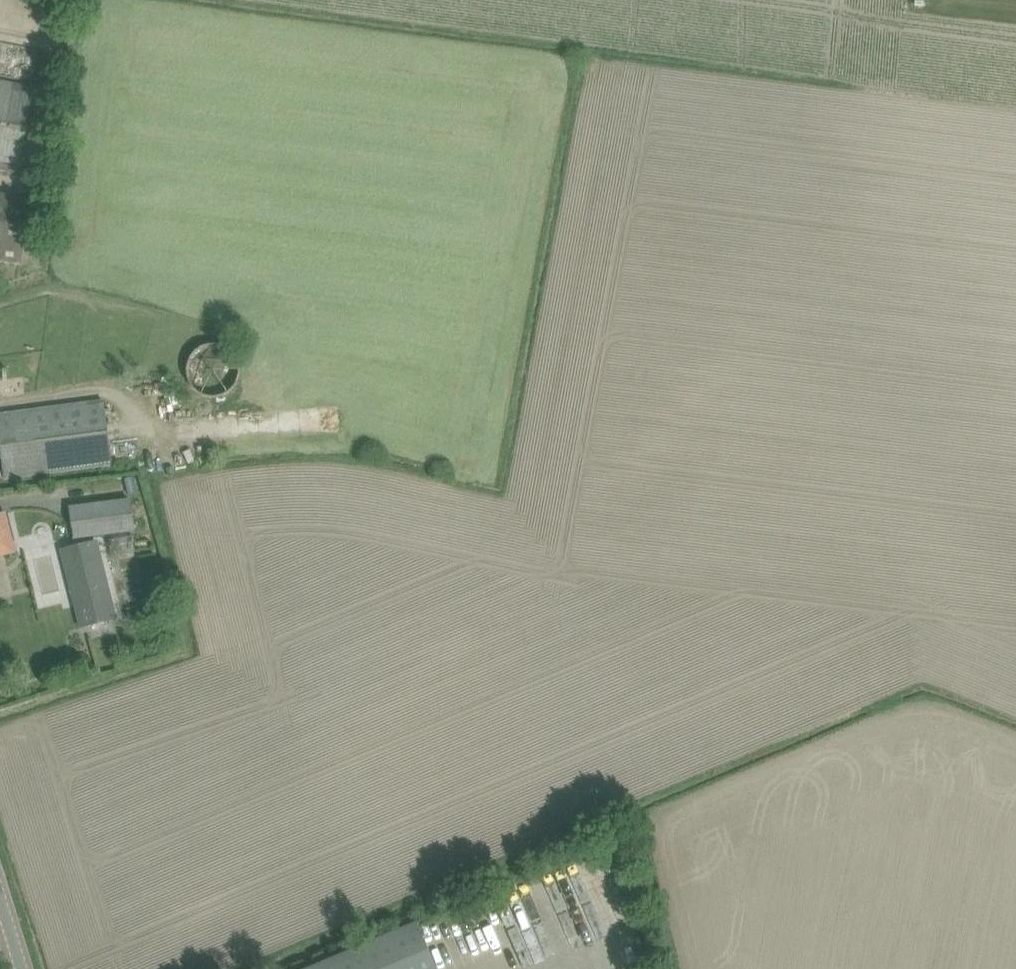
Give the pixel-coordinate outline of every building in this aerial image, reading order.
[(18,173),(34,90),(0,83),(0,169),(18,173)] [(22,266),(29,204),(0,200),(0,263),(22,266)] [(14,375),(15,362),(0,361),(0,375),(14,375)] [(6,479),(110,465),(101,399),(0,413),(0,438),(6,479)] [(68,505),(72,537),(131,531),(127,499),(68,505)] [(61,550),(80,627),(115,619),(96,541),(61,550)]
